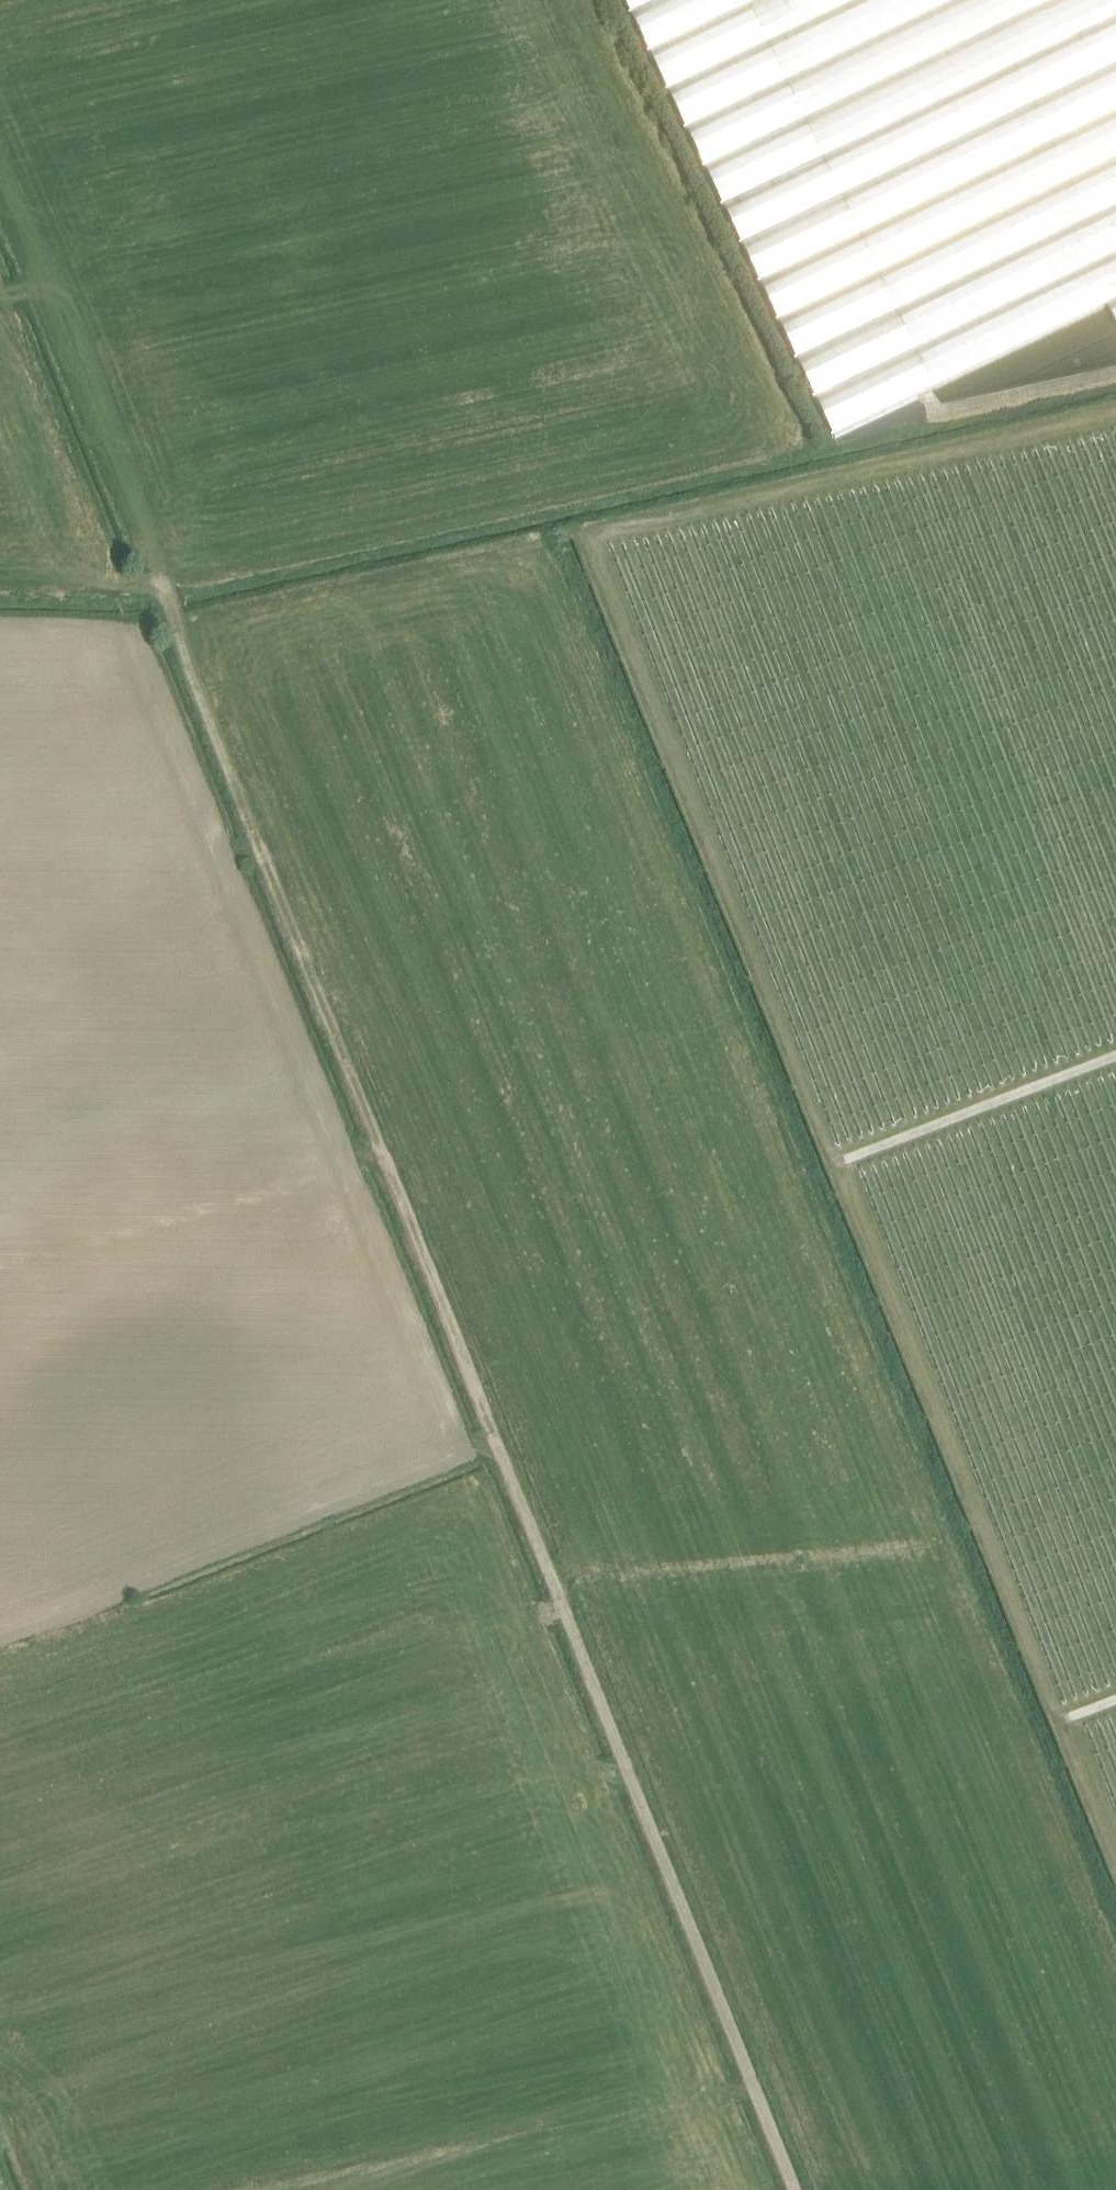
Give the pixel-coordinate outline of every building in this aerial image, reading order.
[(835,437),(1108,306),(1115,324),(1115,0),(625,0),(835,437)]
